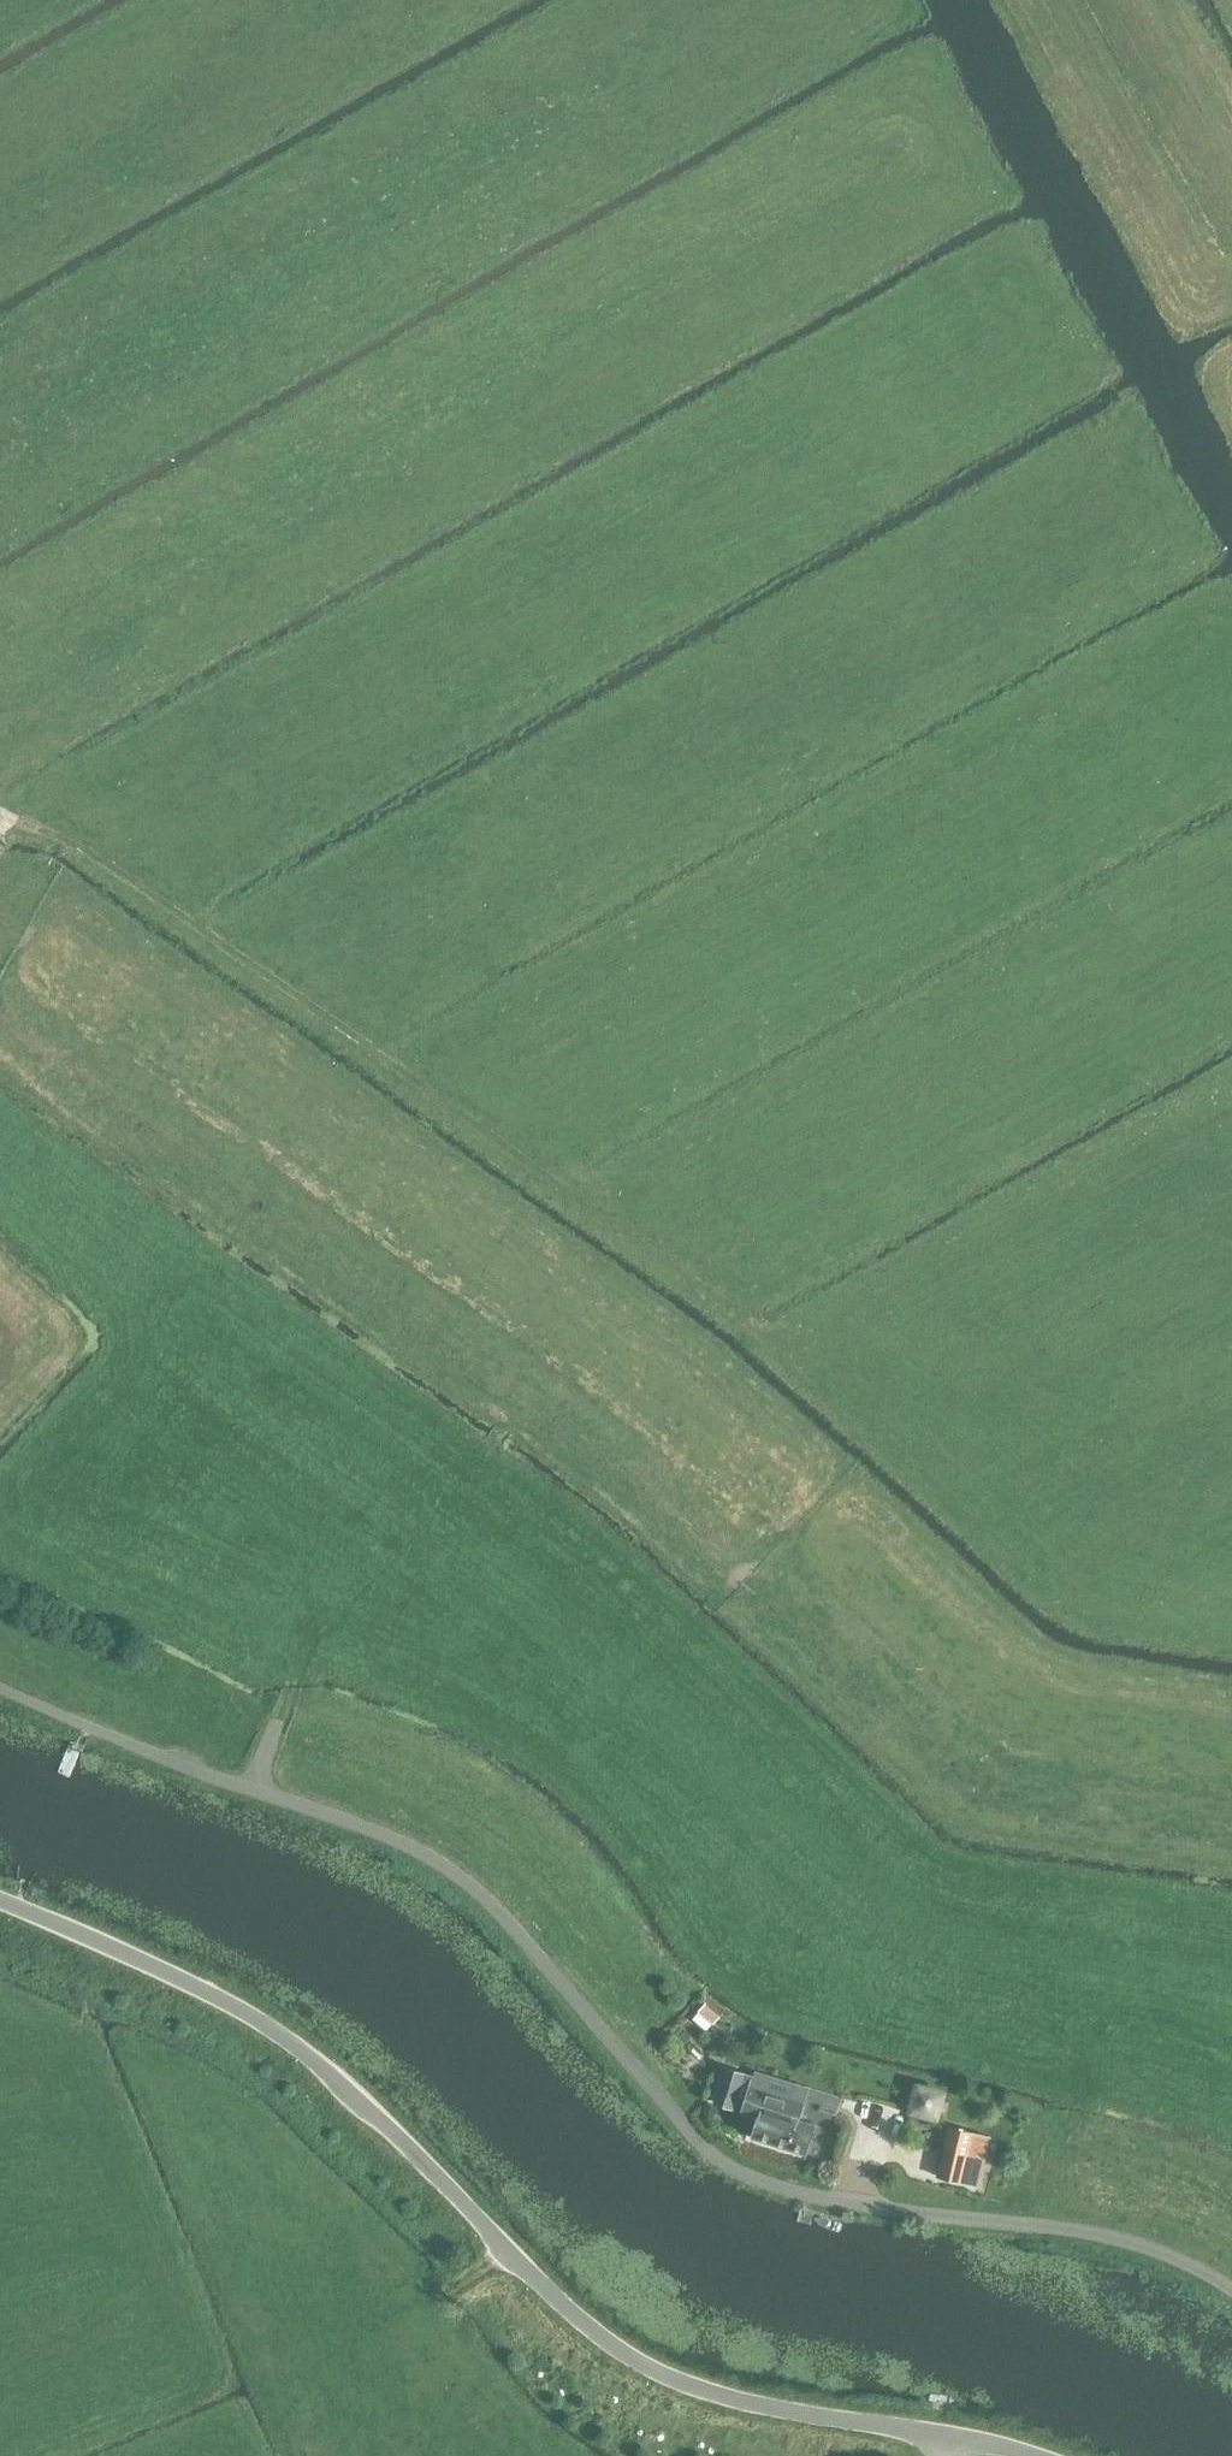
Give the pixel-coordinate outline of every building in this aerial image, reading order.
[(705,2002),(693,2017),(707,2028),(719,2014),(705,2002)] [(728,2061),(715,2096),(730,2101),(743,2067),(728,2061)] [(804,2153),(813,2125),(796,2119),(799,2112),(796,2111),(801,2098),(804,2099),(806,2095),(752,2080),(742,2109),(762,2116),(755,2136),(804,2153)] [(917,2085),(911,2110),(935,2117),(942,2092),(917,2085)] [(977,2186),(989,2135),(950,2126),(937,2176),(977,2186)]
